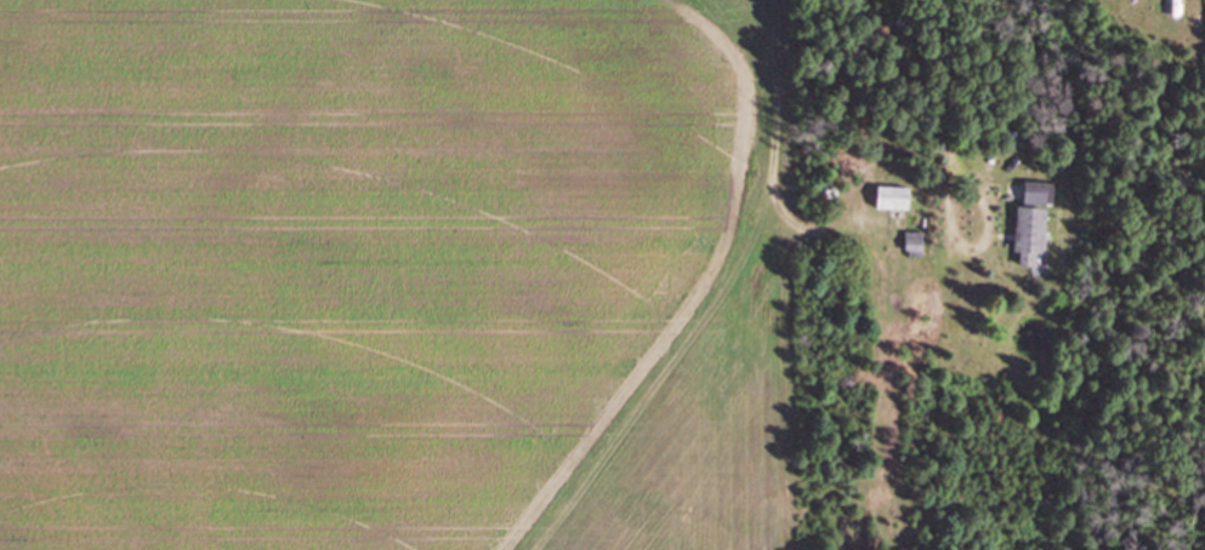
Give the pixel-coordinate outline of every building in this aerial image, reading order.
[(1050,271),(1053,182),(1025,181),(1022,270),(1050,271)] [(915,210),(915,187),(880,187),(880,210),(915,210)]
